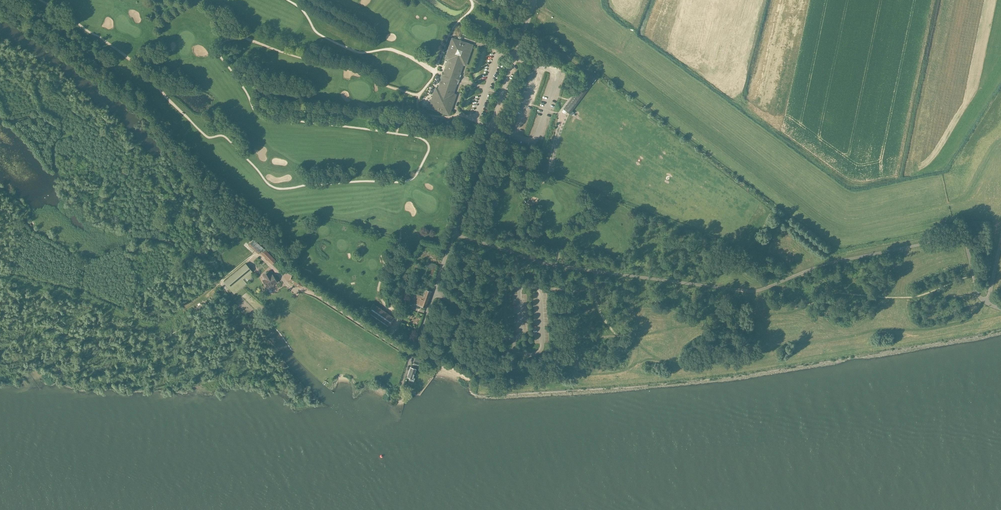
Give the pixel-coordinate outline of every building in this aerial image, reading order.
[(459,79),(460,75),(459,75),(463,64),(465,65),(465,64),(466,64),(472,46),(471,45),(471,44),(453,38),(453,39),(452,39),(445,57),(446,58),(446,59),(448,59),(446,66),(444,71),(443,74),(459,79)] [(459,79),(443,74),(442,75),(442,76),(438,88),(436,87),(436,88),(435,88),(429,107),(430,107),(429,108),(448,115),(448,114),(449,114),(455,95),(455,94),(453,93),(457,83),(459,79)] [(596,78),(590,74),(564,109),(570,113),(569,113),(572,115),(574,113),(571,111),(596,78)] [(276,261),(254,240),(249,244),(255,250),(258,253),(259,252),(272,265),(276,261)] [(437,266),(427,262),(426,266),(416,263),(407,291),(418,294),(417,295),(418,296),(415,304),(426,308),(432,292),(427,290),(428,286),(430,287),(437,266)] [(245,282),(249,279),(251,277),(253,276),(251,273),(252,272),(246,264),(224,282),(233,293),(246,283),(245,282)] [(267,288),(269,287),(270,288),(274,285),(274,284),(277,282),(273,275),(272,275),(269,271),(263,275),(265,279),(263,281),(267,288)] [(303,283),(292,276),(290,280),(294,283),(294,284),(300,288),(303,283)] [(403,288),(396,287),(394,306),(401,307),(403,288)] [(394,318),(373,304),(365,316),(386,330),(394,318)] [(410,367),(407,377),(410,378),(409,380),(414,381),(415,378),(413,377),(415,369),(410,367)]
